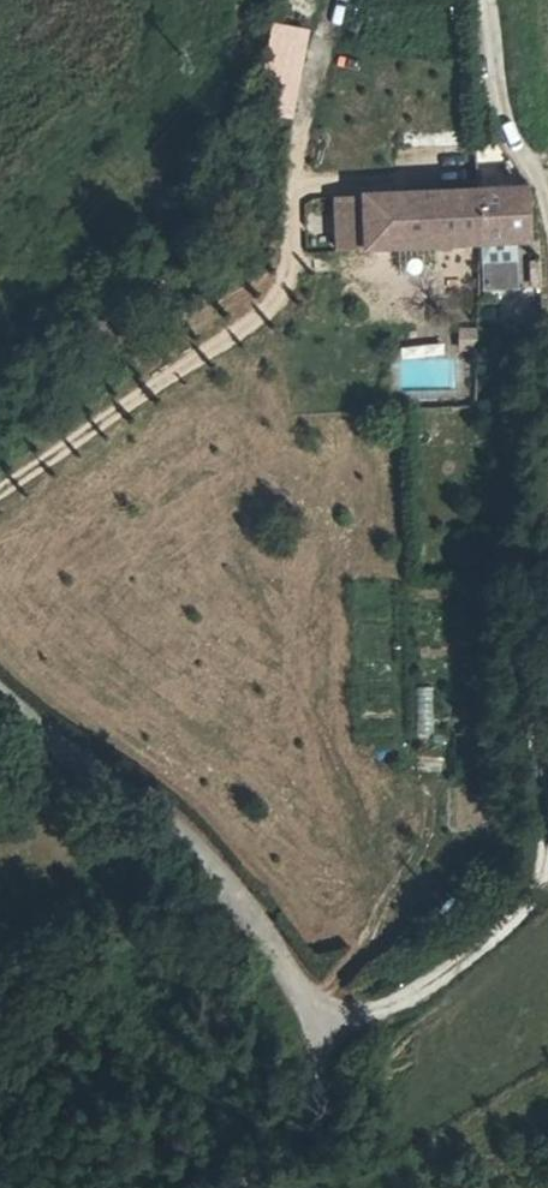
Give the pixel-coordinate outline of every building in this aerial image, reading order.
[(291,99),(300,32),(268,27),(259,94),(291,99)] [(339,254),(530,240),(524,186),(337,205),(339,254)] [(432,687),(416,687),(416,732),(433,732),(432,687)]
